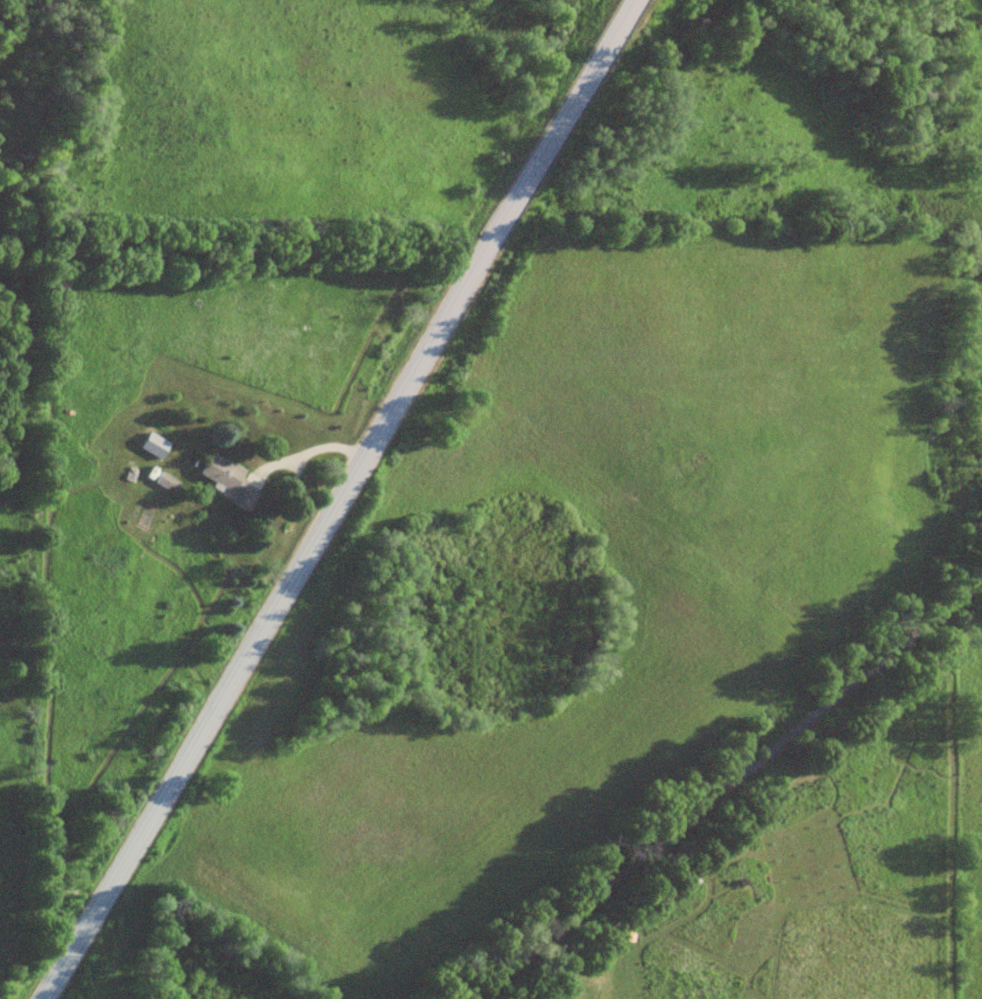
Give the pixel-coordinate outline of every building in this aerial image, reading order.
[(246,471),(213,454),(202,475),(217,483),(214,489),(226,495),(228,491),(236,495),(232,503),(250,513),(261,492),(241,481),(246,471)]
